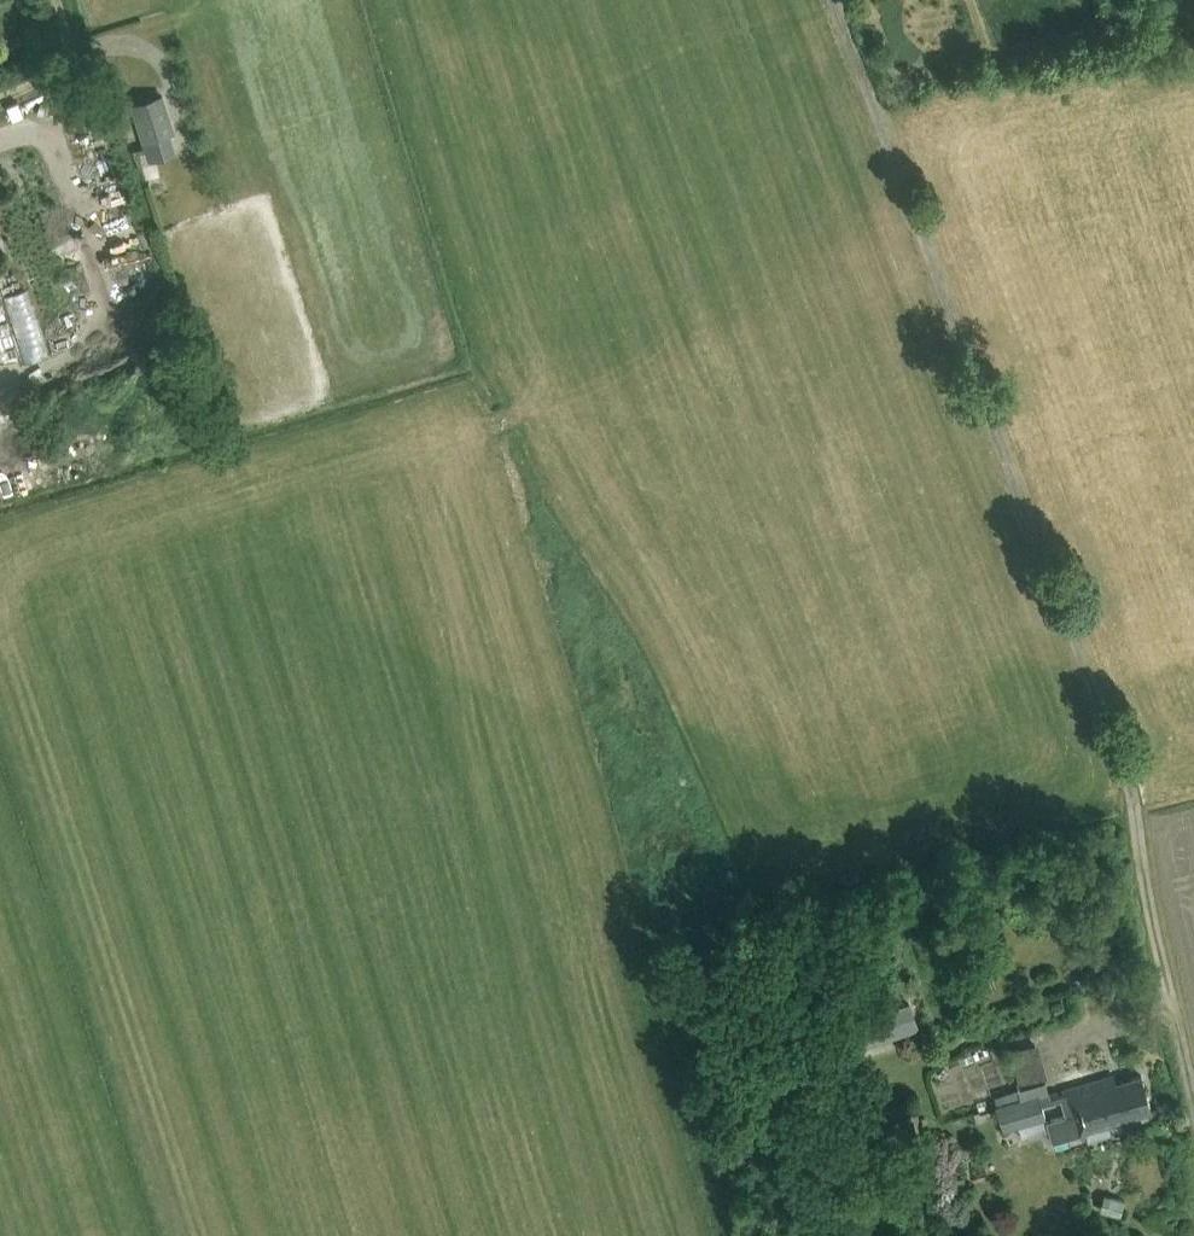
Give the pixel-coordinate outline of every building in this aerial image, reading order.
[(131,103),(143,142),(149,160),(177,152),(171,133),(175,131),(163,93),(131,103)] [(6,291),(25,359),(49,352),(30,285),(6,291)] [(841,1053),(854,1049),(903,1035),(902,1031),(920,1026),(912,1001),(846,1020),(850,1035),(837,1039),(841,1053)] [(1068,1087),(1071,1097),(1061,1099),(1065,1115),(1047,1121),(1053,1142),(1081,1134),(1082,1136),(1127,1123),(1125,1116),(1151,1109),(1140,1073),(1115,1081),(1112,1074),(1068,1087)] [(1003,1129),(1046,1117),(1040,1093),(996,1105),(1003,1129)] [(922,1109),(901,1115),(908,1143),(930,1137),(922,1109)] [(1120,1216),(1125,1198),(1105,1192),(1100,1210),(1120,1216)]
